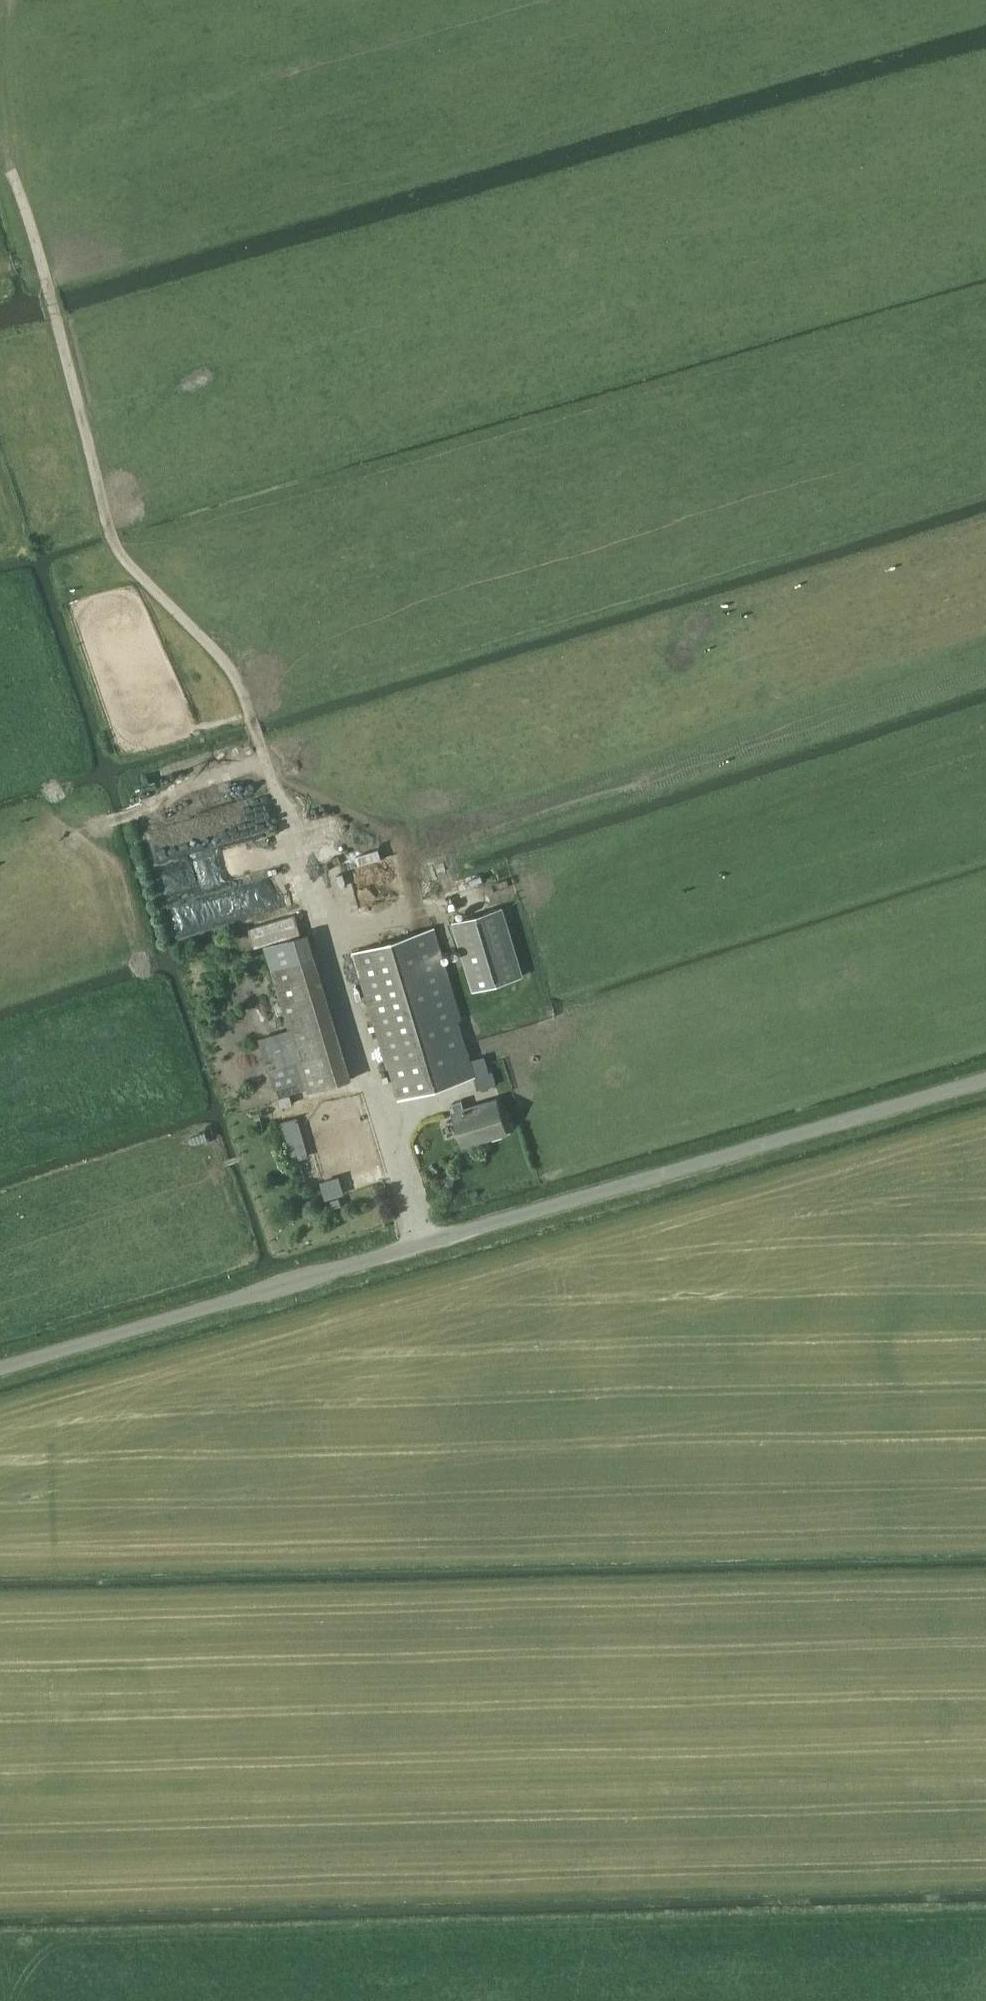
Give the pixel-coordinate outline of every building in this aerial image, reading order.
[(523,977),(501,906),(454,920),(475,991),(523,977)] [(496,1084),(492,1069),(490,1070),(485,1054),(470,1059),(431,928),(354,951),(398,1097),(474,1075),(478,1089),(496,1084)] [(287,1029),(259,1038),(274,1089),(278,1088),(282,1101),(288,1100),(293,1098),(291,1092),(307,1087),(308,1091),(351,1079),(308,933),(264,946),(287,1029)] [(463,1145),(506,1132),(496,1098),(463,1108),(461,1100),(453,1103),(455,1110),(453,1111),(463,1145)]
